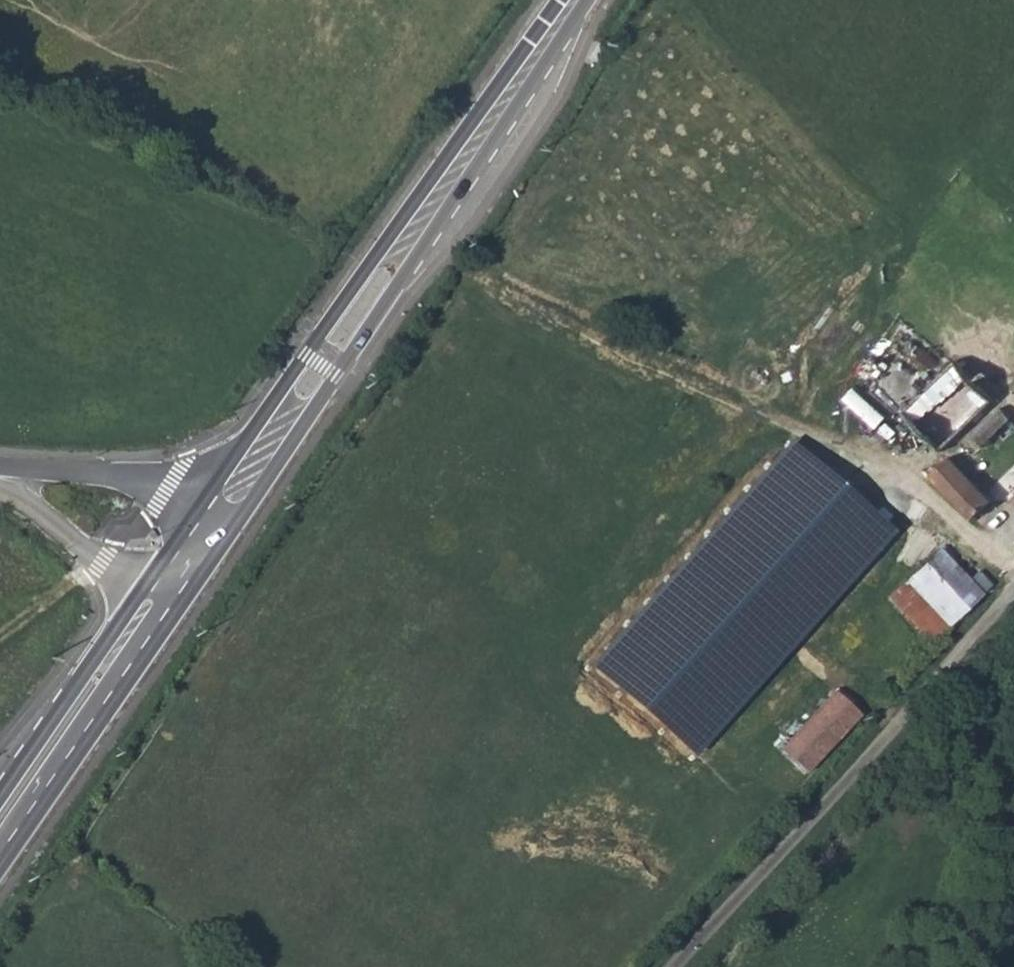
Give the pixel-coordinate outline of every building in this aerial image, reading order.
[(954,363),(903,417),(941,455),(994,401),(954,363)] [(1003,411),(975,440),(984,449),(1013,421),(1003,411)] [(596,666),(701,758),(900,535),(794,442),(596,666)] [(963,452),(951,463),(977,490),(989,477),(963,452)] [(951,463),(934,480),(974,522),(992,505),(977,490),(951,463)] [(928,646),(975,600),(963,586),(931,559),(887,603),(928,646)] [(975,574),(963,586),(975,600),(989,587),(975,574)] [(834,697),(780,756),(805,779),(859,719),(834,697)]
